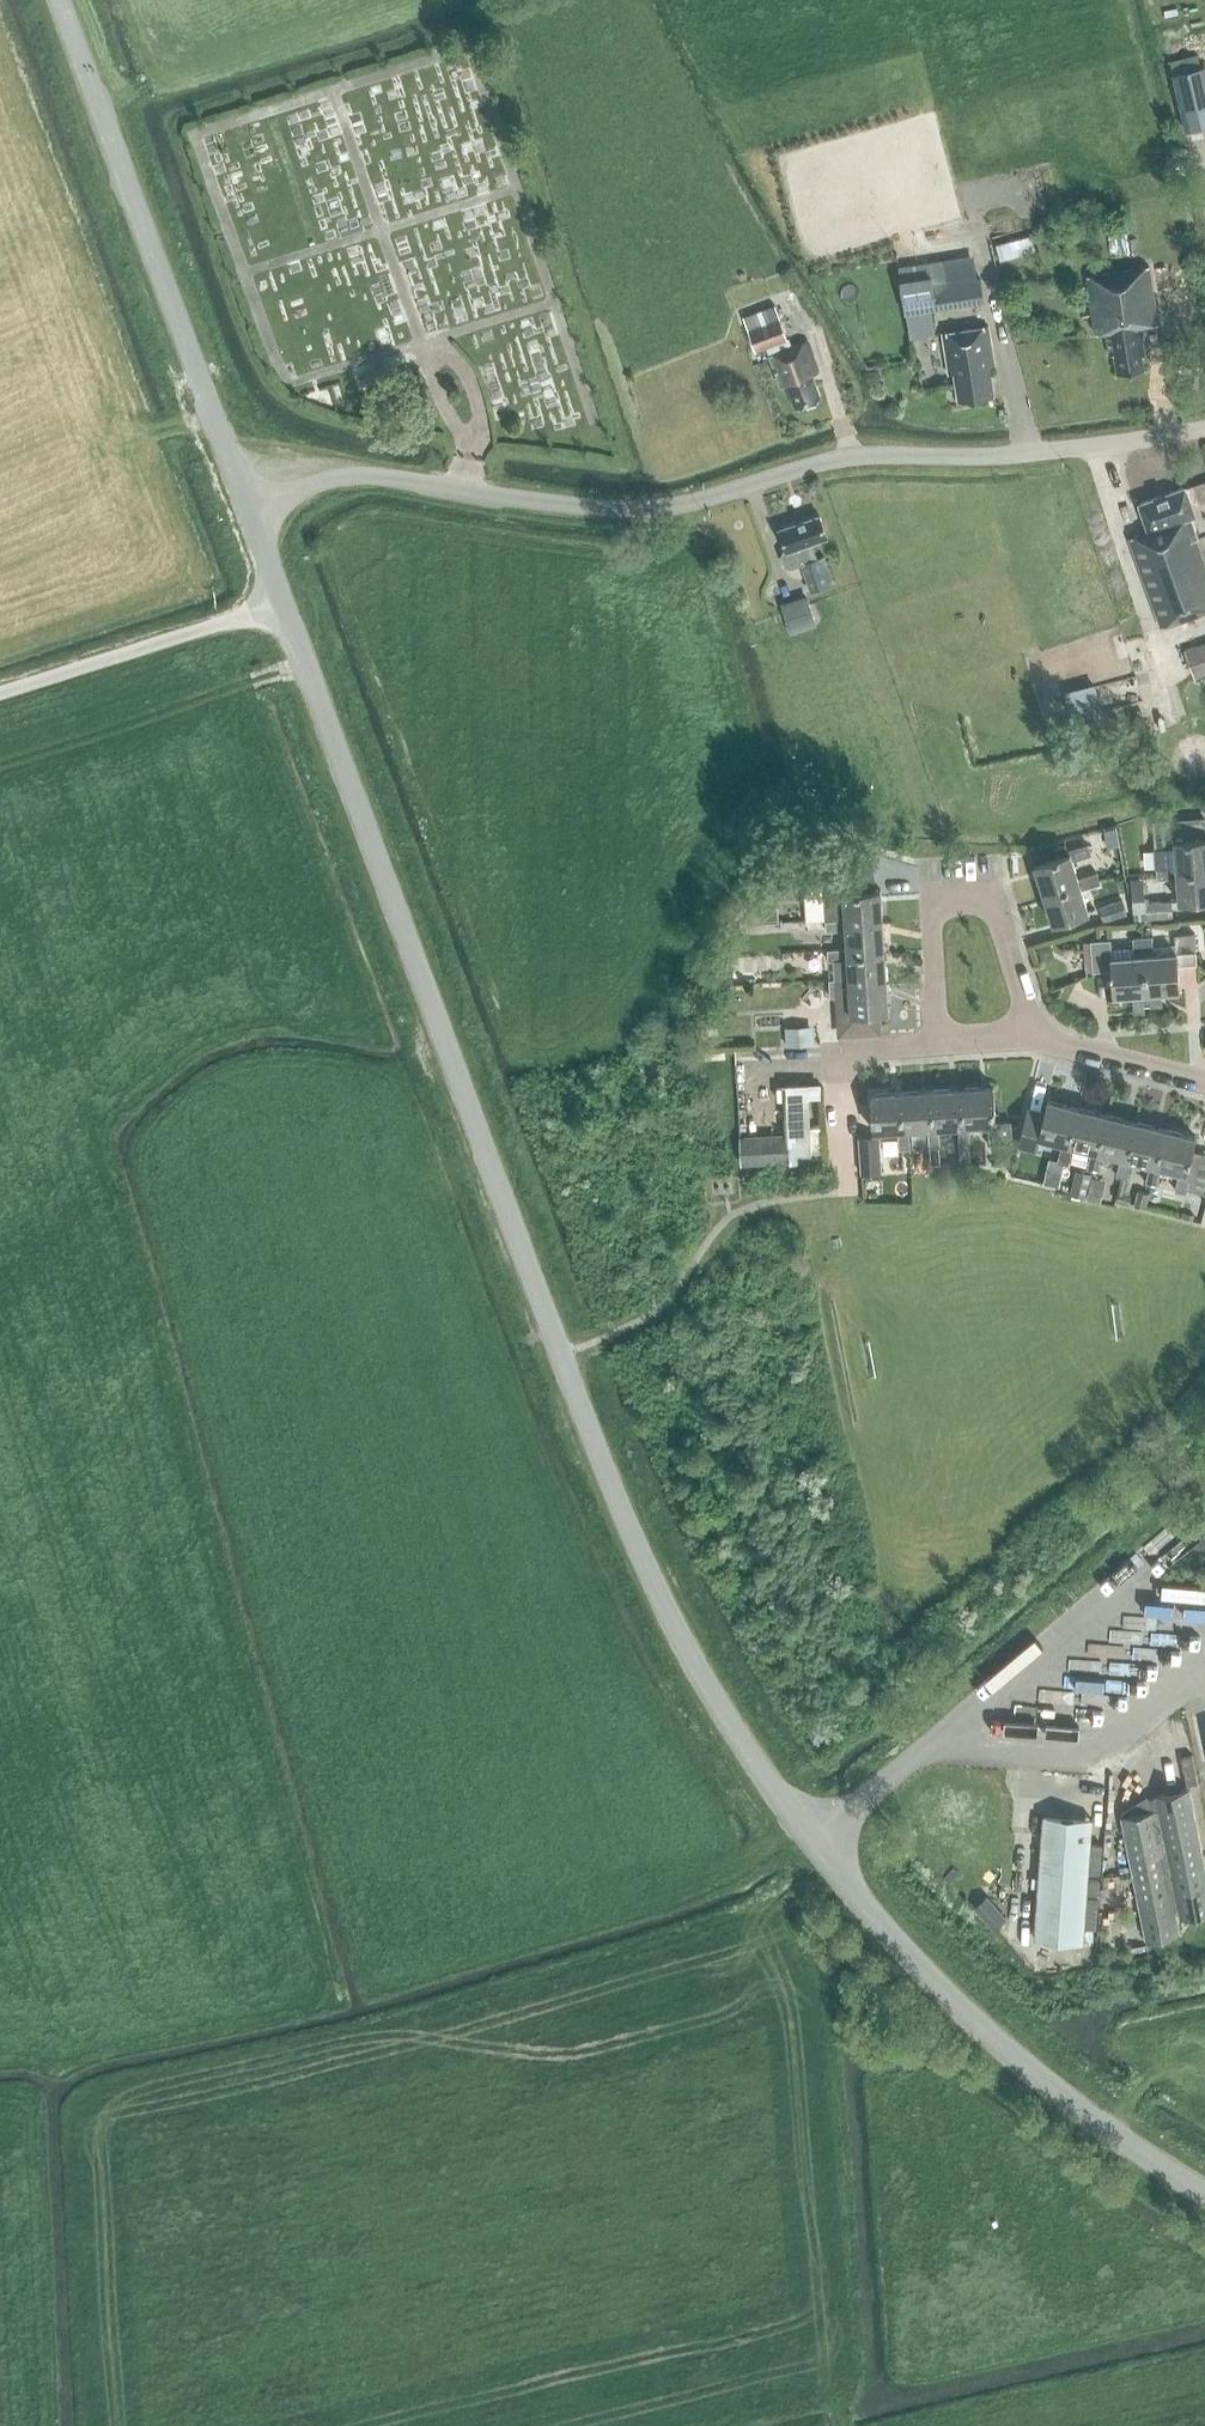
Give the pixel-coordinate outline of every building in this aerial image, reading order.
[(1204,66),(1172,74),(1185,130),(1204,125),(1204,68),(1204,66)] [(999,261),(1034,252),(1030,236),(995,245),(999,261)] [(1114,355),(1117,375),(1144,371),(1142,357),(1145,357),(1140,328),(1158,325),(1149,267),(1087,277),(1096,331),(1105,330),(1109,355),(1114,355)] [(904,312),(983,300),(980,279),(962,282),(960,272),(900,281),(904,312)] [(1160,294),(1164,323),(1191,319),(1187,291),(1160,294)] [(747,330),(755,353),(787,341),(779,319),(774,306),(742,318),(747,330)] [(953,373),(958,399),(993,394),(989,368),(994,367),(988,326),(942,333),(949,374),(953,373)] [(863,355),(875,352),(871,329),(859,331),(863,355)] [(786,384),(795,408),(820,399),(811,375),(817,373),(805,342),(769,356),(780,387),(786,384)] [(365,373),(369,387),(393,380),(389,365),(365,373)] [(1194,515),(1184,487),(1138,504),(1148,532),(1128,539),(1160,627),(1204,612),(1204,568),(1195,539),(1198,538),(1190,517),(1194,515)] [(790,568),(801,565),(811,593),(833,585),(824,557),(815,560),(809,544),(827,538),(819,516),(778,530),(786,550),(784,551),(781,556),(785,567),(790,568)] [(779,605),(790,635),(816,626),(806,595),(779,605)] [(1194,679),(1204,675),(1204,642),(1183,650),(1194,679)] [(1154,861),(1146,823),(1117,829),(1124,867),(1154,861)] [(1175,867),(1176,871),(1204,869),(1204,838),(1175,840),(1174,837),(1153,838),(1154,849),(1174,848),(1175,867)] [(1090,855),(1087,844),(1067,850),(1068,854),(1034,864),(1043,894),(1078,883),(1077,879),(1072,861),(1090,855)] [(1175,867),(1156,869),(1157,880),(1176,878),(1178,902),(1204,900),(1204,869),(1176,871),(1175,867)] [(845,923),(882,920),(879,871),(822,875),(825,919),(844,918),(845,923)] [(1080,889),(1099,884),(1096,873),(1077,879),(1078,883),(1043,894),(1052,924),(1088,913),(1080,889)] [(1145,920),(1143,899),(1131,900),(1133,921),(1145,920)] [(1126,915),(1121,900),(1098,907),(1102,923),(1126,915)] [(763,902),(764,923),(784,922),(783,902),(763,902)] [(1144,903),(1145,920),(1171,918),(1170,902),(1147,903),(1144,903)] [(845,929),(846,948),(847,953),(884,951),(882,920),(845,923),(844,918),(825,919),(805,921),(805,931),(825,931),(845,929)] [(1177,965),(1196,964),(1194,934),(1174,935),(1175,952),(1152,954),(1151,937),(1142,938),(1143,955),(1146,999),(1160,998),(1160,992),(1179,991),(1177,965)] [(1113,995),(1132,994),(1132,1000),(1146,999),(1143,955),(1142,938),(1132,939),(1134,956),(1111,957),(1110,940),(1090,941),(1092,971),(1111,970),(1113,995)] [(1048,958),(1052,952),(1050,945),(1038,948),(1041,960),(1048,958)] [(832,960),(834,979),(848,978),(848,983),(885,981),(884,951),(847,953),(846,948),(827,950),(827,961),(832,960)] [(706,968),(708,987),(761,983),(760,973),(732,975),(731,966),(706,968)] [(848,978),(834,979),(828,980),(829,997),(849,996),(850,1013),(840,1013),(842,1033),(876,1031),(875,1013),(887,1012),(885,981),(848,983),(848,978)] [(787,1036),(788,1049),(813,1047),(812,1034),(787,1036)] [(746,1056),(747,1068),(783,1067),(783,1055),(746,1056)] [(993,1087),(962,1088),(964,1125),(968,1125),(987,1124),(989,1144),(1012,1142),(1011,1121),(995,1122),(993,1087)] [(958,1145),(969,1145),(968,1125),(964,1125),(962,1088),(934,1090),(936,1127),(938,1127),(957,1126),(958,1145)] [(939,1147),(938,1127),(936,1127),(934,1090),(901,1092),(904,1129),(908,1129),(927,1128),(928,1147),(939,1147)] [(909,1148),(908,1129),(904,1129),(901,1092),(870,1094),(873,1131),(897,1129),(898,1149),(909,1148)] [(1068,1164),(1072,1145),(1068,1144),(1077,1108),(1047,1100),(1044,1113),(1026,1109),(1017,1146),(1036,1150),(1039,1137),(1062,1142),(1057,1161),(1068,1164)] [(1097,1171),(1102,1152),(1097,1151),(1106,1115),(1077,1108),(1068,1144),(1072,1145),(1091,1149),(1086,1169),(1097,1171)] [(1126,1178),(1131,1159),(1127,1158),(1136,1122),(1106,1115),(1097,1151),(1102,1152),(1120,1157),(1116,1176),(1126,1178)] [(1156,1186),(1160,1166),(1156,1165),(1165,1129),(1136,1122),(1127,1158),(1131,1159),(1150,1164),(1145,1183),(1156,1186)] [(810,1161),(821,1160),(819,1127),(808,1128),(809,1134),(810,1161)] [(1174,1190),(1185,1193),(1187,1183),(1203,1187),(1204,1178),(1204,1167),(1189,1163),(1195,1137),(1165,1129),(1156,1165),(1160,1166),(1179,1171),(1174,1190)] [(809,1134),(788,1135),(790,1162),(810,1161),(809,1134)] [(790,1162),(788,1135),(740,1138),(741,1164),(790,1162)] [(876,1136),(859,1137),(861,1173),(878,1172),(876,1136)] [(1084,1197),(1090,1174),(1076,1170),(1070,1194),(1084,1197)] [(1124,1194),(1128,1180),(1120,1178),(1115,1202),(1128,1205),(1130,1195),(1124,1194)] [(1097,1200),(1100,1186),(1090,1183),(1086,1198),(1097,1200)] [(1134,1205),(1144,1208),(1147,1194),(1137,1191),(1134,1205)] [(1204,1913),(1204,1874),(1188,1789),(1154,1795),(1155,1796),(1122,1817),(1120,1817),(1145,1939),(1178,1933),(1176,1919),(1204,1913)] [(1043,1815),(1034,1939),(1081,1943),(1082,1928),(1085,1899),(1085,1894),(1086,1879),(1086,1873),(1088,1844),(1090,1819),(1043,1815)] [(1099,1874),(1101,1845),(1088,1844),(1086,1873),(1099,1874)] [(1097,1895),(1098,1880),(1086,1879),(1085,1894),(1097,1895)] [(993,1929),(1005,1919),(985,1896),(974,1906),(993,1929)] [(1095,1929),(1097,1900),(1085,1899),(1082,1928),(1095,1929)]
